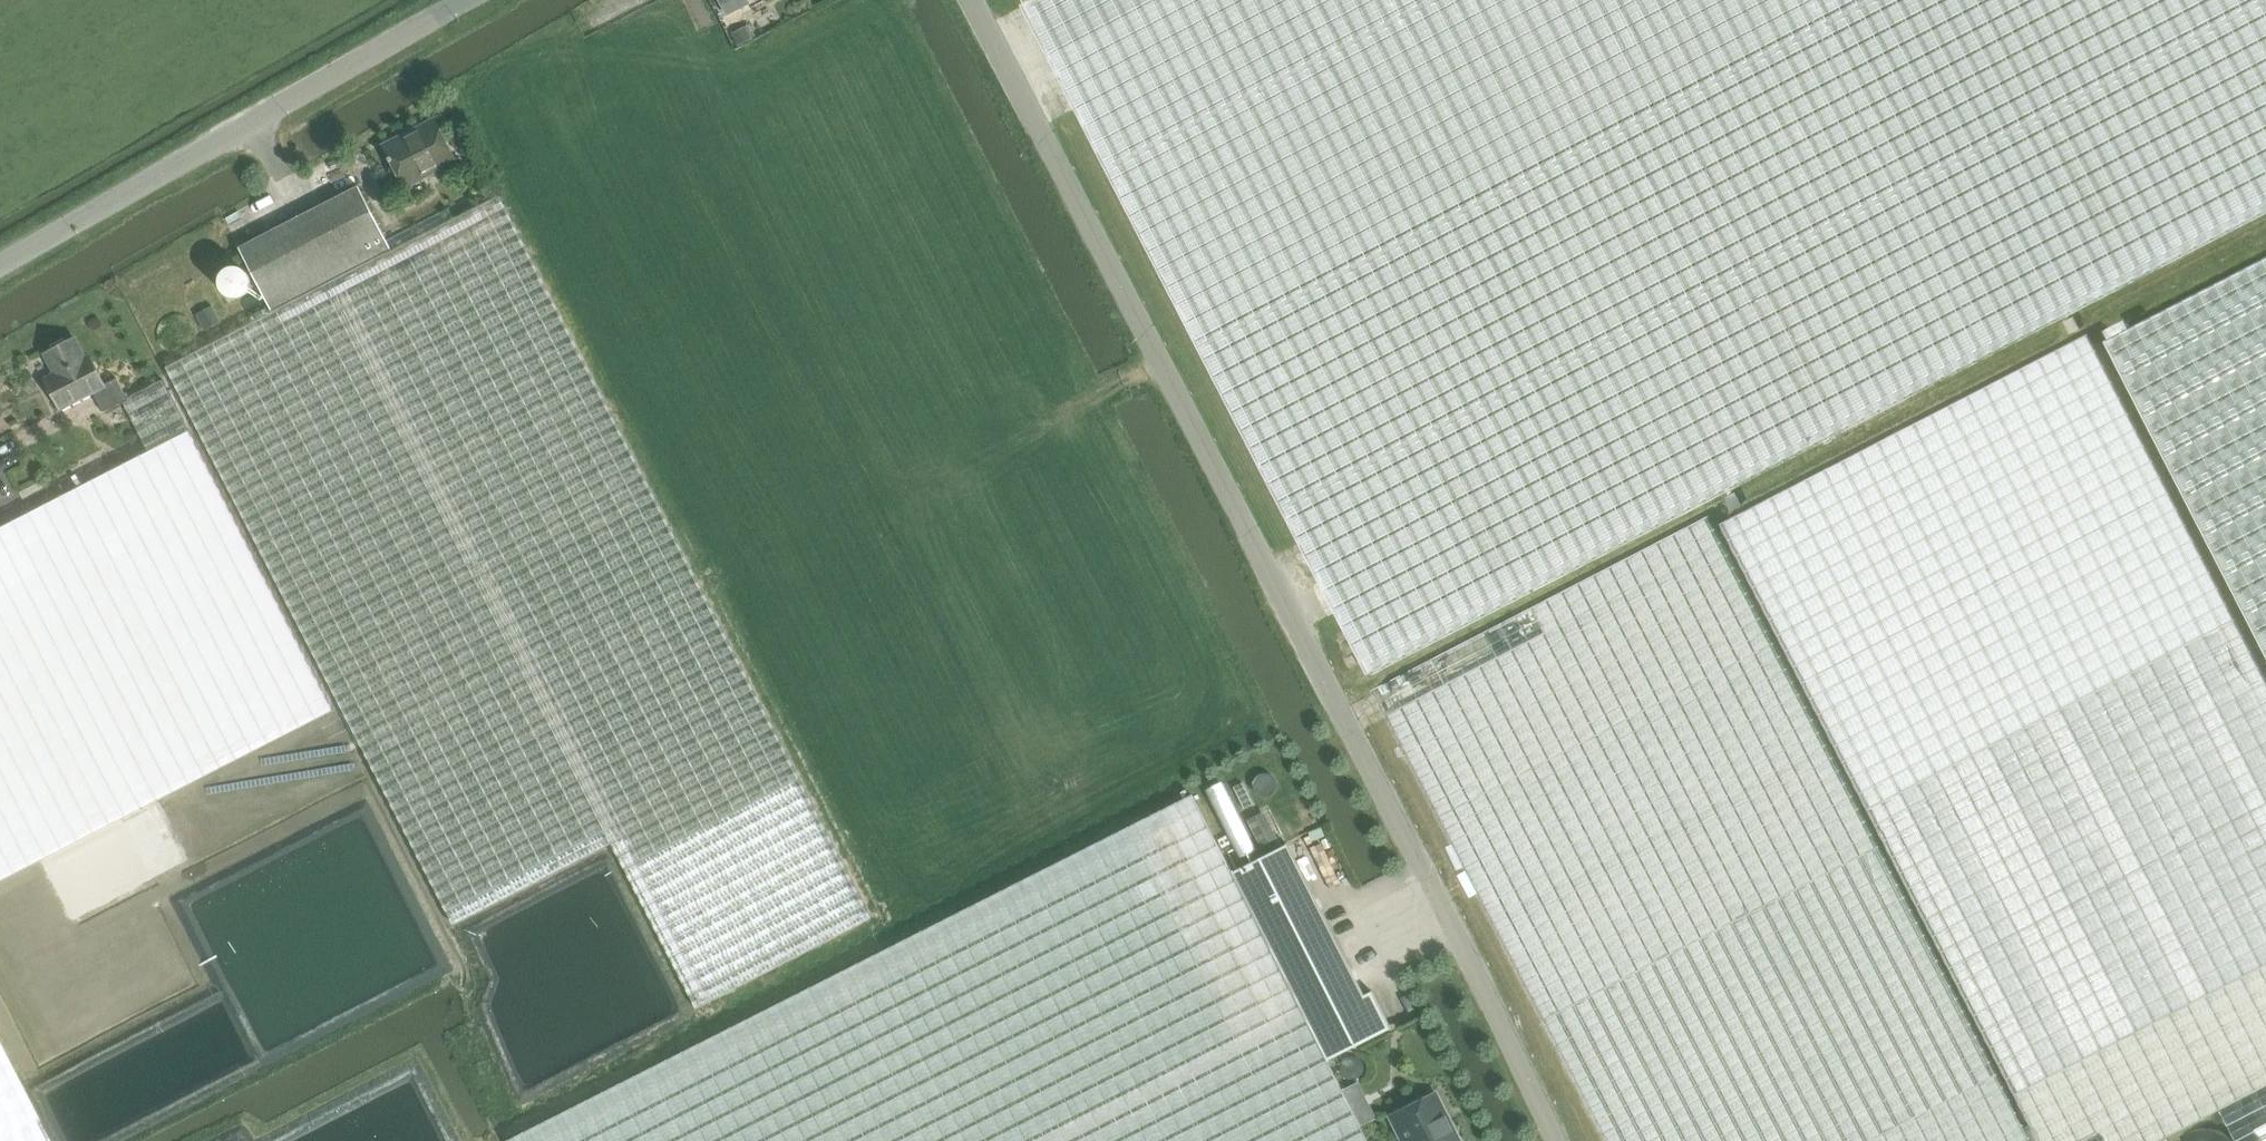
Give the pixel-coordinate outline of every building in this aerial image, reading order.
[(727,14),(748,3),(747,0),(720,0),(727,14)] [(1023,4),(1368,672),(2265,209),(2265,0),(1030,0),(1023,4)] [(756,36),(750,25),(733,34),(738,45),(756,36)] [(435,119),(383,146),(405,187),(456,161),(435,119)] [(455,148),(465,143),(458,129),(448,134),(455,148)] [(613,844),(698,1009),(732,991),(873,919),(500,195),(453,219),(448,209),(387,240),(359,186),(239,248),(273,312),(167,367),(455,926),(613,844)] [(2106,342),(2265,651),(2265,260),(2113,339),(2106,342)] [(222,322),(214,307),(198,315),(206,330),(222,322)] [(124,402),(149,452),(109,472),(101,456),(68,473),(76,489),(0,529),(0,882),(334,711),(164,380),(128,398),(118,378),(105,385),(90,357),(86,359),(76,339),(46,354),(56,374),(46,379),(62,409),(94,392),(104,413),(124,402)] [(1385,710),(1608,1140),(2107,1140),(2265,1061),(2265,652),(2106,342),(1385,710)] [(1193,795),(747,1021),(717,1036),(508,1140),(1368,1140),(1327,1061),(1391,1029),(1372,991),(1364,996),(1288,844),(1232,873),(1193,795)] [(0,1045),(0,1140),(49,1140),(0,1045)] [(1403,1140),(1460,1140),(1448,1117),(1451,1116),(1439,1092),(1390,1117),(1403,1140)]
